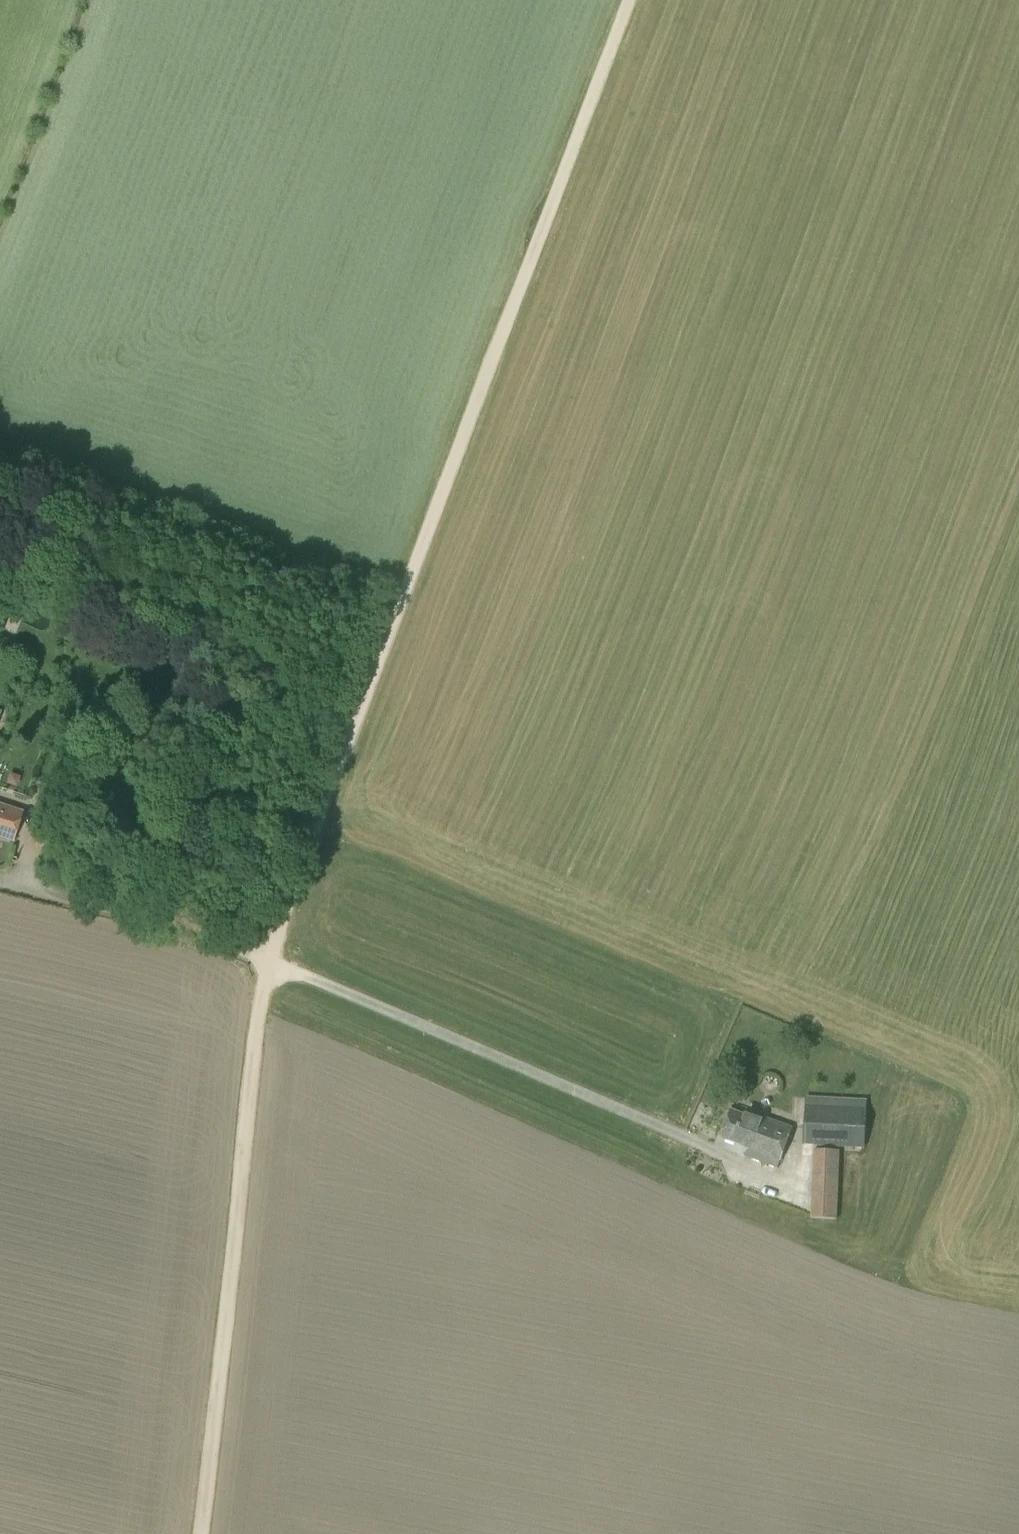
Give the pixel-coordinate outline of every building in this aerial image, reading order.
[(23,812),(0,805),(0,838),(13,842),(23,812)] [(145,837),(134,836),(133,845),(143,847),(145,837)] [(866,1148),(868,1099),(805,1097),(804,1146),(866,1148)] [(762,1123),(745,1116),(732,1111),(723,1137),(748,1146),(745,1155),(776,1166),(788,1133),(790,1127),(763,1117),(762,1123)] [(837,1220),(840,1151),(814,1150),(812,1219),(837,1220)]
